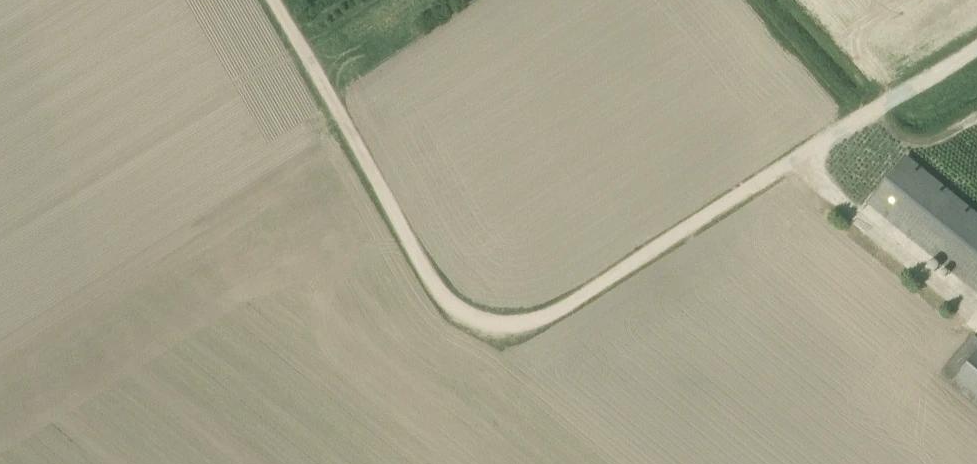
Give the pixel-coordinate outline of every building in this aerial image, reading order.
[(906,156),(868,202),(976,291),(976,214),(906,156)] [(953,383),(976,403),(976,353),(953,383)]
